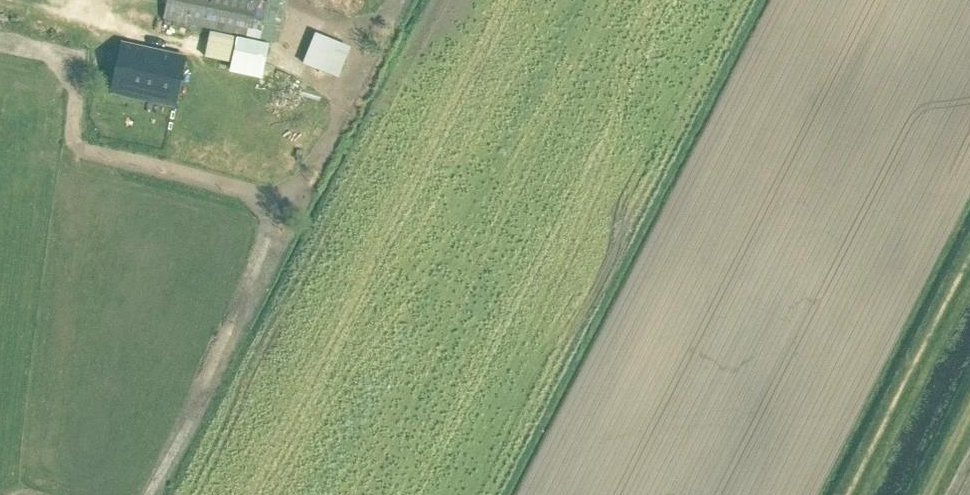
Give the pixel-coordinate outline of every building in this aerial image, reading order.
[(262,25),(267,2),(257,0),(167,0),(163,20),(259,41),(262,25)] [(236,37),(210,32),(204,57),(231,63),(236,37)] [(314,34),(302,64),(339,78),(350,48),(314,34)] [(237,38),(230,74),(262,81),(269,45),(237,38)] [(120,44),(109,95),(176,109),(186,58),(120,44)]
